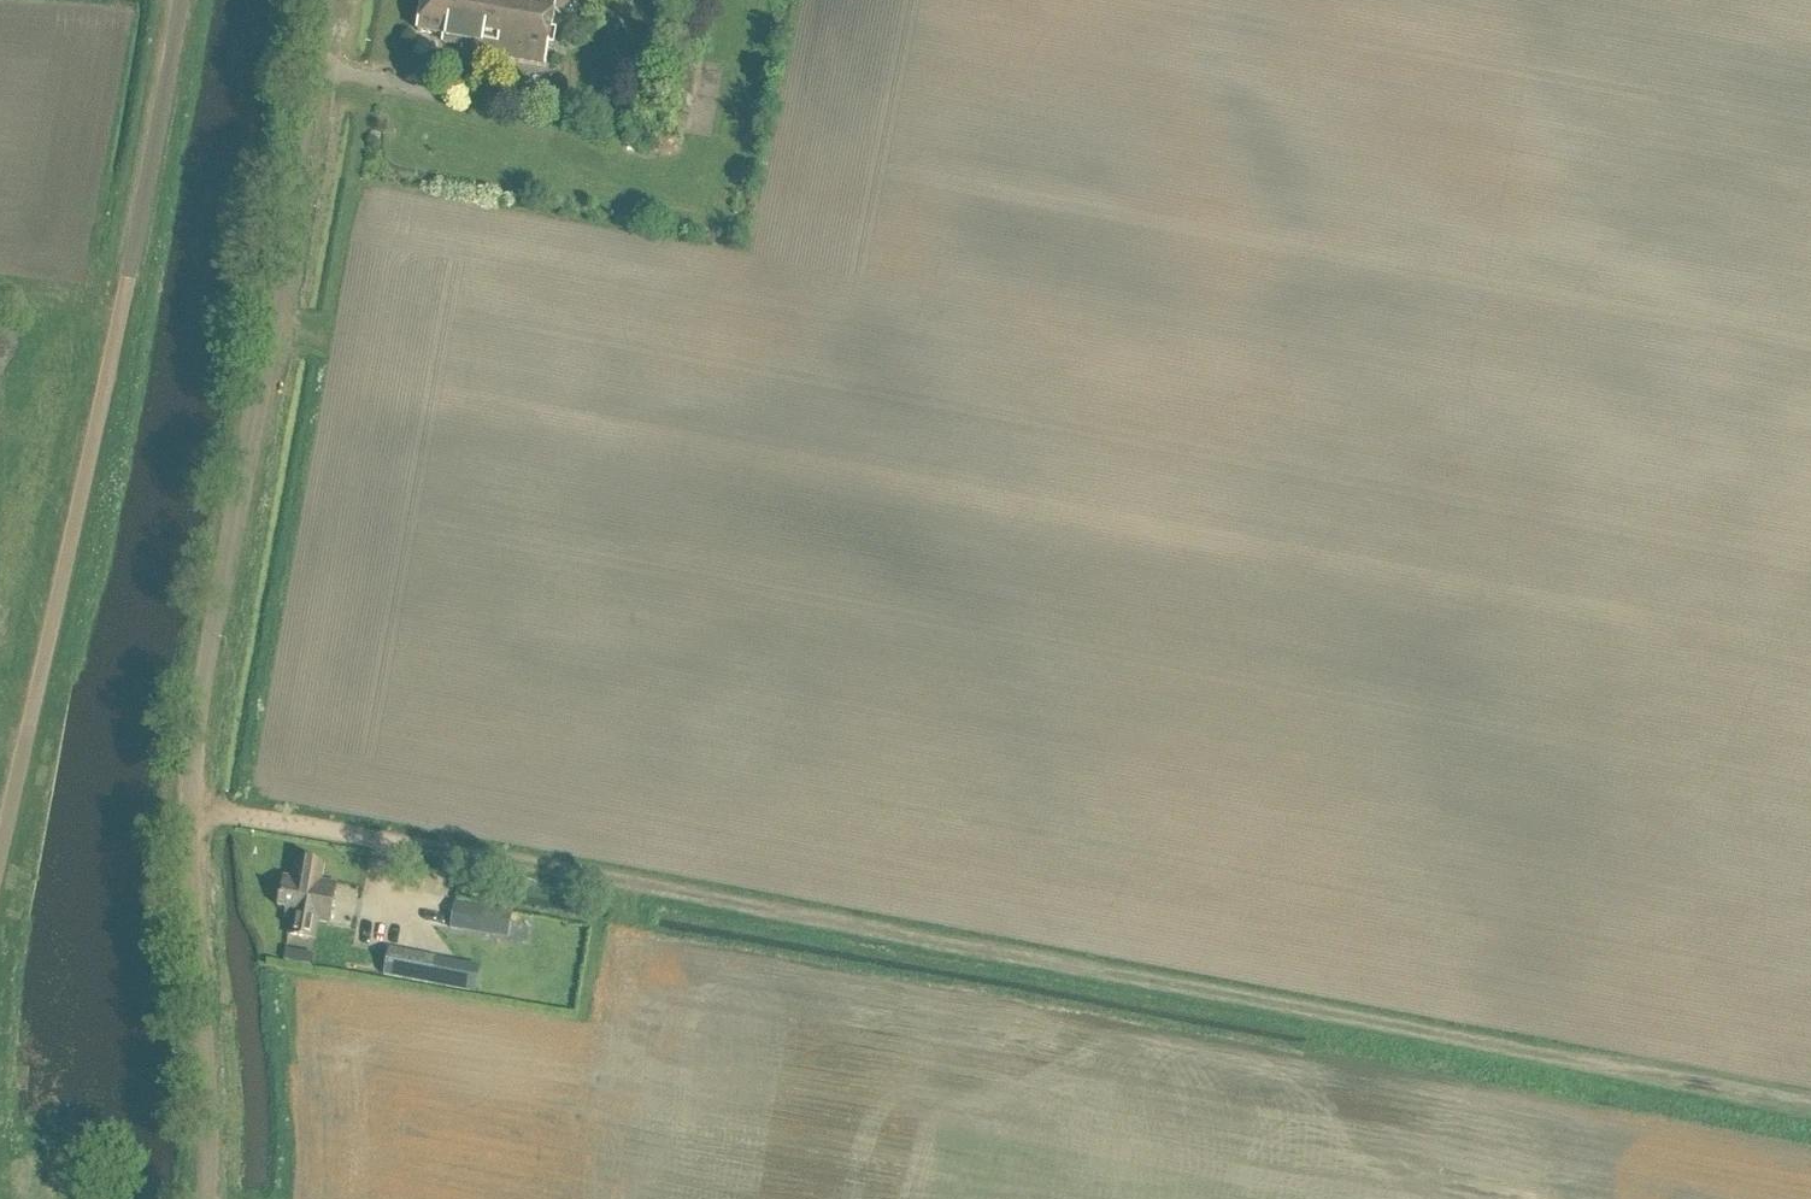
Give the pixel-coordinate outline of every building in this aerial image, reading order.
[(463,51),(543,66),(555,0),(423,0),(418,32),(445,37),(443,44),(464,48),(463,51)] [(285,874),(279,904),(288,906),(286,913),(292,915),(289,933),(316,938),(320,920),(331,922),(338,882),(323,879),(326,862),(298,857),(294,876),(285,874)] [(479,936),(484,910),(455,904),(450,931),(479,936)] [(283,936),(281,948),(308,954),(310,941),(283,936)] [(392,947),(386,974),(434,983),(439,955),(392,947)] [(313,956),(286,952),(284,963),(312,967),(313,956)]
